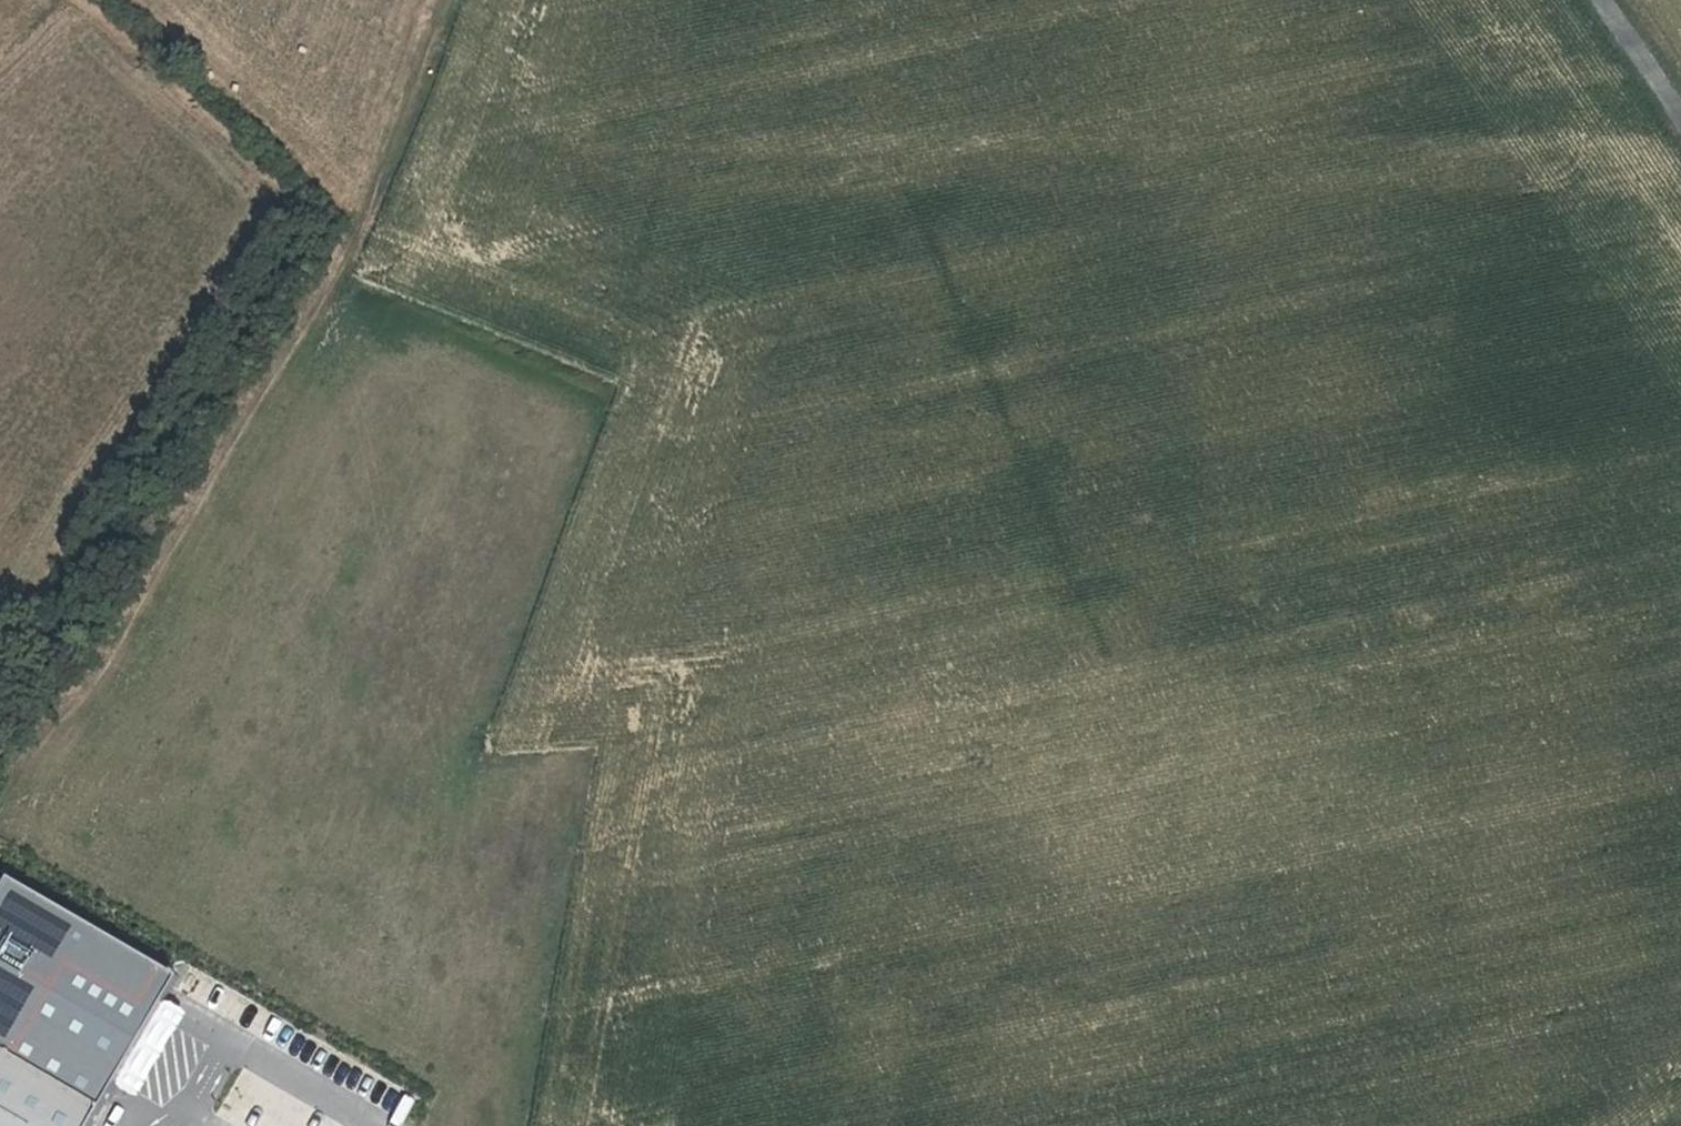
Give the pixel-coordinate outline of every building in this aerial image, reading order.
[(143,1101),(188,1013),(174,1005),(128,1094),(143,1101)] [(248,1123),(256,1125),(293,1125),(300,1105),(259,1091),(248,1123)]
